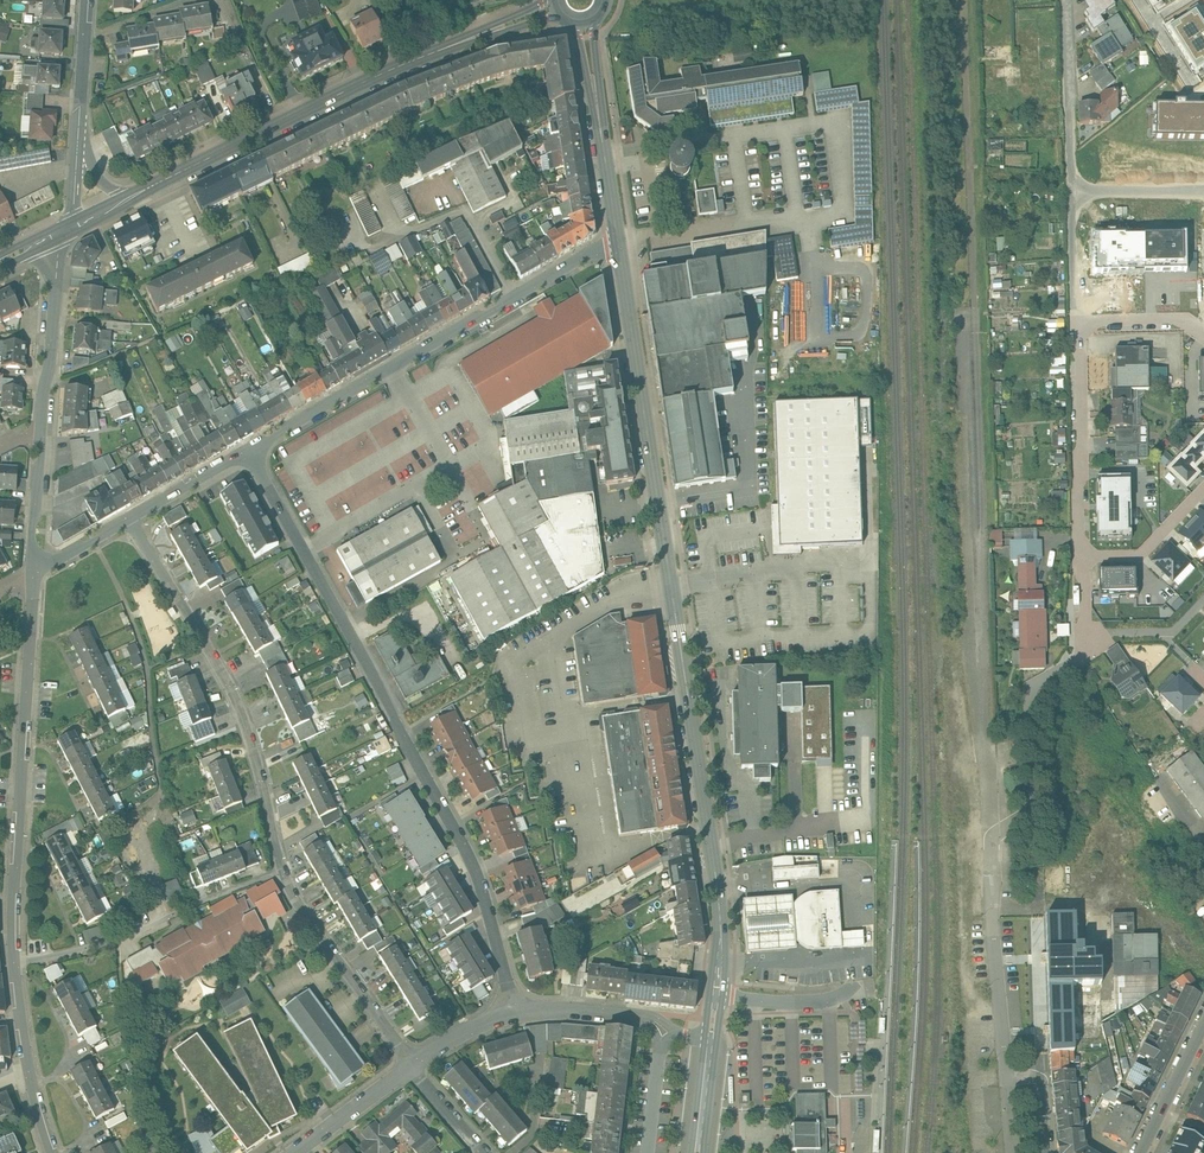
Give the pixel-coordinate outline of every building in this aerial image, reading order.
[(114,11),(131,13),(132,11),(129,11),(129,3),(132,3),(133,0),(114,0),(114,11)] [(322,14),(318,0),(294,0),(299,20),(322,14)] [(1104,24),(1100,18),(1106,14),(1105,13),(1115,6),(1111,0),(1091,0),(1092,1),(1090,0),(1088,0),(1086,1),(1085,3),(1085,5),(1089,11),(1085,13),(1089,19),(1086,20),(1093,32),(1098,29),(1104,38),(1091,46),(1102,65),(1103,65),(1123,53),(1117,44),(1130,35),(1118,15),(1104,24)] [(64,4),(45,2),(44,11),(43,11),(43,20),(53,20),(63,20),(63,18),(64,18),(65,13),(63,12),(64,4)] [(209,5),(180,10),(181,15),(184,31),(185,31),(201,28),(202,31),(213,29),(209,5)] [(1168,29),(1196,72),(1203,67),(1203,23),(1196,11),(1168,29)] [(372,13),(351,24),(363,49),(384,39),(372,13)] [(181,15),(154,20),(155,25),(157,41),(158,40),(175,37),(175,41),(186,39),(185,31),(184,31),(181,15)] [(336,28),(330,16),(324,20),(330,31),(336,28)] [(155,25),(127,30),(131,53),(131,57),(133,57),(132,50),(148,47),(148,50),(160,49),(158,40),(157,41),(155,25)] [(7,42),(11,29),(0,26),(0,40),(7,42)] [(60,27),(42,26),(42,33),(59,35),(60,27)] [(59,35),(42,33),(41,40),(32,39),(31,49),(40,50),(40,54),(61,55),(61,46),(64,41),(62,37),(62,35),(59,35)] [(332,37),(321,43),(321,42),(315,44),(315,46),(312,47),(322,69),(334,63),(340,60),(343,59),(332,37)] [(305,41),(290,48),(294,56),(292,57),(302,78),(305,77),(305,78),(311,75),(311,74),(322,69),(312,47),(311,47),(309,48),(305,41)] [(546,67),(569,64),(565,41),(526,47),(530,70),(540,69),(540,68),(546,67)] [(129,43),(115,46),(117,62),(128,60),(127,54),(131,53),(129,43)] [(996,44),(996,54),(1012,52),(1012,43),(996,44)] [(1055,55),(1055,45),(1041,45),(1040,54),(1055,55)] [(526,47),(508,50),(485,56),(467,63),(475,85),(491,80),(513,73),(530,70),(526,47)] [(207,61),(193,66),(196,70),(209,66),(207,61)] [(682,81),(660,84),(657,61),(643,63),(644,72),(640,72),(640,69),(627,71),(634,119),(657,135),(675,133),(673,120),(665,121),(664,116),(696,111),(696,102),(707,100),(711,127),(794,114),(791,97),(803,95),(801,81),(798,82),(797,78),(801,77),(798,64),(701,78),(700,66),(681,69),(682,81)] [(467,63),(423,80),(431,102),(475,85),(467,63)] [(569,64),(546,67),(549,84),(547,85),(550,105),(554,104),(574,96),(569,64)] [(1015,81),(1014,65),(1005,65),(1006,82),(1015,81)] [(1102,65),(1089,73),(1096,84),(1109,74),(1103,65),(1102,65)] [(209,66),(196,70),(202,86),(215,80),(209,66)] [(39,68),(24,67),(23,80),(38,80),(38,85),(40,86),(41,87),(42,86),(46,86),(47,87),(48,86),(53,86),(53,87),(59,88),(60,82),(59,82),(59,70),(53,69),(39,68)] [(248,74),(225,85),(229,93),(222,96),(226,102),(228,101),(233,112),(247,105),(245,102),(255,97),(250,87),(254,85),(248,74)] [(1109,74),(1096,84),(1102,91),(1114,82),(1109,74)] [(404,87),(373,102),(384,124),(412,110),(431,103),(431,102),(423,80),(404,87)] [(35,85),(19,84),(18,93),(28,94),(35,94),(35,85)] [(859,104),(856,87),(814,93),(817,111),(852,105),(854,197),(872,197),(869,102),(859,104)] [(1116,92),(1105,92),(1105,97),(1101,98),(1101,110),(1098,110),(1098,123),(1111,122),(1110,113),(1116,108),(1116,105),(1118,104),(1117,96),(1116,94),(1116,92)] [(35,94),(28,94),(27,112),(42,113),(42,112),(43,112),(44,95),(35,94)] [(574,96),(554,104),(556,117),(577,114),(574,96)] [(373,102),(317,129),(328,151),(384,124),(373,102)] [(1155,105),(1155,139),(1203,140),(1203,106),(1186,106),(1186,102),(1175,102),(1175,106),(1155,105)] [(1097,103),(1079,104),(1080,124),(1098,123),(1098,110),(1097,103)] [(190,107),(201,129),(204,127),(203,127),(212,122),(203,104),(197,107),(195,105),(190,107)] [(201,129),(190,107),(179,113),(180,115),(178,117),(187,135),(192,132),(192,133),(201,129)] [(43,112),(42,112),(42,113),(42,116),(32,115),(31,139),(51,141),(52,126),(56,126),(56,113),(43,112)] [(577,114),(556,117),(558,124),(549,125),(551,136),(559,134),(579,131),(577,114)] [(158,126),(167,144),(177,140),(183,137),(187,135),(178,117),(174,118),(173,116),(164,120),(165,123),(158,126)] [(509,123),(456,145),(456,146),(463,160),(450,166),(455,176),(474,213),(506,197),(491,166),(516,152),(519,158),(525,155),(509,123)] [(167,144),(158,126),(152,129),(150,126),(142,130),(153,152),(158,149),(167,144)] [(123,144),(115,127),(103,132),(118,164),(130,159),(130,158),(123,144)] [(317,129),(261,156),(272,178),(328,151),(317,129)] [(142,130),(134,135),(135,137),(128,141),(135,155),(137,159),(147,154),(147,155),(153,152),(142,130)] [(559,134),(560,138),(552,140),(554,152),(562,151),(562,150),(582,147),(579,131),(559,134)] [(989,139),(989,150),(1002,150),(1002,139),(989,139)] [(135,155),(128,141),(123,144),(130,158),(135,155)] [(456,146),(415,166),(422,181),(444,170),(450,166),(463,160),(456,146)] [(582,147),(562,150),(562,151),(564,167),(584,164),(582,147)] [(49,149),(43,150),(45,163),(52,162),(49,149)] [(43,150),(36,152),(39,164),(45,163),(43,150)] [(36,152),(30,153),(32,166),(39,164),(36,152)] [(30,153),(23,154),(26,167),(32,166),(30,153)] [(23,154),(17,155),(19,168),(26,167),(23,154)] [(17,155),(10,156),(13,169),(19,168),(17,155)] [(10,156),(3,158),(6,170),(13,169),(10,156)] [(261,156),(230,172),(241,194),(272,178),(261,156)] [(682,160),(680,159),(677,160),(675,161),(674,161),(673,162),(672,163),(671,164),(671,165),(670,167),(670,169),(669,170),(670,172),(670,174),(671,176),(673,178),(674,179),(675,179),(677,180),(679,180),(679,182),(685,180),(685,179),(687,178),(688,177),(689,175),(690,174),(690,173),(690,171),(691,170),(690,168),(690,166),(689,164),(687,162),(686,161),(684,160),(682,160)] [(584,164),(564,167),(567,183),(587,180),(584,164)] [(455,176),(450,166),(444,170),(450,179),(455,176)] [(230,172),(191,191),(202,214),(241,195),(241,194),(230,172)] [(396,175),(383,181),(402,220),(415,214),(396,175)] [(587,180),(567,183),(568,193),(569,200),(590,197),(587,180)] [(567,183),(548,186),(549,196),(568,193),(567,183)] [(55,197),(49,186),(44,189),(49,200),(55,197)] [(44,189),(38,192),(43,203),(49,200),(44,189)] [(714,189),(695,192),(699,216),(717,213),(714,189)] [(381,230),(362,191),(350,197),(369,236),(381,230)] [(43,203),(38,192),(32,195),(37,206),(43,203)] [(0,194),(0,221),(5,219),(7,220),(9,223),(15,220),(14,218),(8,206),(1,193),(0,194)] [(37,206),(32,195),(26,198),(31,209),(37,206)] [(590,197),(569,200),(560,205),(562,212),(556,215),(557,220),(570,219),(592,215),(590,197)] [(872,197),(854,197),(855,207),(872,207),(872,197)] [(26,198),(20,201),(25,212),(31,209),(26,198)] [(550,200),(542,205),(546,212),(555,208),(550,200)] [(25,212),(20,201),(14,204),(20,215),(25,212)] [(20,215),(14,204),(8,206),(14,218),(20,215)] [(872,207),(855,207),(855,226),(828,230),(831,247),(873,241),(872,207)] [(502,211),(490,218),(493,225),(506,218),(502,211)] [(592,215),(570,219),(571,226),(565,230),(575,248),(592,238),(593,237),(594,236),(594,235),(595,233),(595,232),(592,215)] [(156,245),(142,217),(111,232),(125,260),(156,245)] [(501,289),(468,229),(465,223),(464,223),(461,217),(449,224),(455,235),(464,252),(479,279),(488,296),(501,289)] [(449,224),(448,221),(441,225),(448,239),(455,235),(449,224)] [(565,230),(556,235),(555,232),(553,233),(548,224),(541,228),(546,237),(558,257),(575,248),(565,230)] [(518,227),(503,234),(507,241),(521,233),(518,227)] [(766,232),(691,244),(691,247),(695,269),(765,258),(766,258),(766,232)] [(791,236),(766,240),(766,232),(766,258),(772,257),(794,253),(791,236)] [(1164,272),(1164,234),(1144,235),(1144,236),(1144,271),(1144,273),(1164,272)] [(1186,234),(1164,234),(1164,272),(1186,272),(1186,234)] [(1118,269),(1118,235),(1093,235),(1094,245),(1097,245),(1097,253),(1094,253),(1094,273),(1110,273),(1110,270),(1118,269)] [(1127,235),(1118,235),(1118,269),(1118,273),(1127,273),(1127,272),(1144,271),(1144,236),(1127,236),(1127,235)] [(414,236),(400,244),(408,260),(423,252),(414,236)] [(93,239),(79,246),(78,247),(76,248),(76,249),(75,250),(74,252),(72,267),(86,269),(88,269),(100,253),(93,239)] [(548,240),(530,250),(530,251),(540,268),(558,258),(558,257),(548,240)] [(194,266),(206,289),(224,280),(224,279),(253,264),(242,242),(194,266)] [(397,244),(384,251),(391,263),(403,256),(397,244)] [(518,255),(512,245),(504,249),(512,262),(519,258),(518,255)] [(691,247),(650,254),(653,268),(666,266),(667,273),(695,269),(691,247)] [(384,251),(370,259),(378,273),(392,265),(391,263),(384,251)] [(519,258),(512,262),(521,279),(540,268),(530,251),(524,255),(519,258)] [(479,279),(464,252),(455,257),(470,285),(479,279)] [(309,253),(278,268),(284,280),(313,268),(315,265),(309,253)] [(798,277),(794,253),(772,257),(777,281),(798,277)] [(652,276),(643,277),(648,312),(764,294),(765,258),(695,269),(667,273),(652,276)] [(206,289),(194,266),(146,289),(158,313),(206,289)] [(334,266),(314,275),(321,287),(323,290),(324,289),(342,279),(334,266)] [(653,268),(650,269),(652,276),(667,273),(666,266),(653,268)] [(86,269),(72,267),(71,280),(85,281),(86,269)] [(457,295),(448,279),(441,283),(450,299),(457,295)] [(470,285),(464,288),(465,291),(474,306),(489,297),(488,296),(479,279),(470,285)] [(85,281),(71,280),(70,287),(82,289),(82,288),(84,289),(85,281)] [(601,280),(579,293),(581,295),(610,346),(613,346),(611,334),(611,332),(609,320),(609,319),(607,308),(607,307),(607,306),(605,294),(605,293),(604,293),(603,281),(603,280),(601,280)] [(1012,295),(1011,281),(993,281),(994,296),(1012,295)] [(450,299),(443,303),(431,282),(424,286),(427,291),(426,291),(435,307),(444,323),(459,314),(450,299)] [(357,345),(329,295),(328,296),(324,289),(323,290),(321,287),(310,293),(318,307),(316,308),(334,341),(325,345),(334,362),(337,360),(339,363),(345,359),(360,351),(356,345),(357,345)] [(84,289),(82,288),(82,289),(81,300),(78,300),(77,310),(92,312),(92,307),(101,308),(102,290),(84,289)] [(397,304),(404,299),(397,289),(390,294),(397,304)] [(0,295),(0,318),(2,322),(21,312),(14,298),(10,290),(0,295)] [(435,307),(426,291),(420,295),(429,311),(435,307)] [(457,295),(450,299),(459,314),(474,306),(465,291),(457,295)] [(655,358),(748,343),(741,299),(765,294),(765,293),(648,312),(655,358)] [(22,295),(14,298),(21,312),(29,308),(22,295)] [(372,295),(361,301),(368,314),(380,308),(372,295)] [(543,317),(470,359),(494,400),(491,401),(497,411),(499,409),(506,420),(539,401),(533,391),(564,373),(610,346),(581,295),(555,310),(549,300),(537,307),(543,317)] [(385,304),(389,310),(397,306),(394,299),(385,304)] [(421,315),(414,320),(404,303),(397,307),(398,307),(397,308),(407,324),(415,339),(430,331),(421,316),(421,315)] [(237,309),(244,321),(253,316),(246,304),(237,309)] [(421,316),(430,331),(444,323),(435,307),(429,311),(421,316)] [(407,324),(397,308),(391,311),(400,328),(407,324)] [(393,332),(383,315),(369,323),(375,335),(387,356),(402,347),(393,332)] [(125,324),(108,322),(107,329),(124,331),(125,324)] [(400,328),(393,332),(402,347),(415,339),(407,324),(400,328)] [(97,329),(76,327),(75,339),(108,341),(109,332),(97,331),(97,329)] [(375,335),(369,338),(366,332),(358,336),(362,342),(357,345),(356,345),(360,351),(369,366),(387,356),(375,335)] [(176,336),(166,342),(172,352),(182,346),(176,336)] [(108,341),(75,339),(74,350),(95,352),(95,350),(107,351),(108,341)] [(10,342),(0,342),(0,354),(4,354),(25,356),(26,356),(27,344),(21,343),(21,342),(10,342)] [(748,343),(655,358),(662,405),(713,397),(732,393),(732,394),(734,393),(734,391),(733,391),(728,363),(747,360),(745,348),(749,348),(748,343)] [(1128,349),(1115,349),(1115,369),(1116,390),(1131,390),(1149,390),(1148,348),(1141,348),(1128,349)] [(345,359),(354,375),(369,366),(360,351),(345,359)] [(25,356),(4,354),(3,366),(8,367),(8,368),(19,368),(19,367),(24,368),(25,356)] [(308,359),(305,354),(299,358),(302,363),(308,359)] [(331,367),(323,372),(314,356),(308,359),(326,391),(340,383),(331,367)] [(89,359),(73,358),(72,371),(89,364),(89,359)] [(326,391),(308,359),(302,363),(311,379),(303,384),(312,399),(326,391)] [(354,375),(345,359),(339,363),(331,367),(340,383),(354,375)] [(576,434),(626,426),(623,410),(624,410),(621,396),(622,395),(621,388),(620,388),(616,365),(604,367),(564,373),(570,411),(570,412),(573,412),(576,434)] [(1167,378),(1167,367),(1154,367),(1154,379),(1167,378)] [(303,384),(295,368),(288,372),(297,387),(306,403),(312,399),(303,384)] [(278,374),(276,371),(272,373),(273,376),(274,376),(276,380),(275,380),(276,381),(283,377),(280,373),(278,374)] [(297,387),(288,392),(288,388),(289,387),(283,377),(276,381),(284,395),(293,410),(306,403),(297,387)] [(18,386),(11,386),(11,381),(2,380),(1,388),(4,388),(3,398),(22,400),(23,389),(18,388),(18,386)] [(276,381),(275,380),(274,381),(273,380),(268,383),(275,396),(275,395),(279,398),(270,402),(279,418),(293,410),(284,395),(276,381)] [(242,383),(234,387),(241,397),(248,393),(247,391),(242,383)] [(88,390),(66,388),(64,416),(86,413),(88,390)] [(122,389),(102,397),(107,410),(111,410),(128,402),(122,389)] [(270,402),(262,407),(262,403),(255,390),(251,392),(252,393),(249,395),(257,410),(257,411),(266,425),(279,418),(270,402)] [(1131,390),(1116,390),(1111,390),(1111,402),(1131,402),(1131,390)] [(187,393),(177,398),(181,405),(191,400),(187,393)] [(249,395),(248,393),(241,397),(248,411),(252,413),(244,418),(253,433),(266,425),(257,411),(257,410),(249,395)] [(222,426),(216,416),(223,412),(215,397),(201,405),(210,420),(218,433),(226,428),(222,426)] [(669,447),(719,438),(713,397),(662,405),(669,447)] [(22,400),(3,398),(3,409),(8,409),(8,412),(16,412),(16,410),(22,410),(22,400)] [(197,398),(179,407),(184,417),(189,427),(189,428),(202,421),(204,424),(210,420),(201,405),(197,398)] [(870,400),(775,403),(778,506),(779,548),(800,547),(862,545),(859,447),(872,447),(870,400)] [(128,402),(111,410),(115,421),(132,414),(128,402)] [(1131,415),(1131,402),(1111,402),(1112,416),(1110,416),(1111,426),(1117,426),(1118,459),(1137,459),(1137,426),(1134,426),(1134,415),(1131,415)] [(162,405),(154,410),(157,418),(158,418),(166,414),(162,405)] [(253,433),(244,418),(236,423),(236,418),(230,408),(223,412),(231,425),(240,440),(253,433)] [(570,411),(504,422),(510,466),(528,463),(553,459),(579,455),(576,434),(573,412),(570,412),(570,411)] [(231,425),(223,412),(216,416),(222,426),(226,428),(218,433),(227,448),(240,440),(231,425)] [(86,413),(64,416),(63,423),(65,435),(87,432),(86,421),(86,413)] [(166,414),(158,418),(163,429),(171,424),(171,423),(166,414)] [(184,417),(176,420),(182,431),(189,427),(184,417)] [(189,428),(189,427),(182,431),(176,420),(171,423),(171,424),(174,430),(178,437),(179,439),(195,466),(208,459),(189,428)] [(218,433),(206,440),(200,430),(206,427),(204,424),(202,421),(189,428),(208,459),(227,448),(218,433)] [(171,424),(163,429),(165,434),(166,433),(167,434),(174,430),(171,424)] [(626,426),(576,434),(579,455),(553,459),(555,473),(559,500),(593,495),(586,462),(594,461),(593,452),(599,451),(606,485),(634,480),(633,479),(626,426)] [(1065,430),(1053,431),(1053,444),(1066,443),(1065,430)] [(1201,465),(1203,461),(1203,430),(1189,445),(1190,446),(1186,451),(1201,465)] [(195,466),(179,439),(172,443),(167,434),(166,433),(165,434),(160,437),(162,440),(165,446),(169,453),(181,474),(182,474),(195,466)] [(719,438),(669,447),(675,488),(675,489),(725,481),(736,479),(733,461),(722,463),(719,438)] [(84,439),(69,441),(74,470),(88,463),(84,443),(84,439)] [(162,440),(155,445),(158,450),(165,446),(162,440)] [(91,442),(84,443),(88,463),(94,460),(91,442)] [(169,453),(165,446),(158,450),(164,460),(164,459),(168,462),(159,467),(168,482),(181,474),(169,453)] [(1197,469),(1201,465),(1186,451),(1181,455),(1180,454),(1166,470),(1187,489),(1201,474),(1197,469)] [(1066,463),(1066,452),(1050,452),(1050,463),(1066,463)] [(115,467),(108,455),(103,458),(110,470),(115,467)] [(159,467),(151,471),(151,467),(145,457),(138,461),(146,474),(155,489),(168,482),(159,467)] [(103,458),(89,464),(97,477),(110,470),(103,458)] [(553,459),(528,463),(530,477),(555,473),(553,459)] [(146,474),(138,461),(132,465),(138,475),(142,477),(133,482),(142,497),(155,489),(146,474)] [(538,511),(595,504),(593,495),(559,500),(555,473),(530,477),(528,463),(510,466),(513,488),(478,507),(494,536),(538,511)] [(89,464),(55,479),(54,496),(97,477),(89,464)] [(400,487),(400,472),(392,472),(392,465),(381,465),(381,487),(400,487)] [(1,466),(1,467),(0,467),(0,478),(18,479),(18,468),(12,468),(12,467),(1,466)] [(120,472),(113,475),(130,504),(142,497),(133,482),(125,487),(124,485),(126,483),(120,472)] [(110,477),(106,480),(112,489),(113,489),(117,491),(109,496),(118,511),(130,504),(113,475),(110,477)] [(1130,477),(1096,477),(1097,541),(1131,540),(1130,477)] [(0,478),(0,488),(0,489),(10,490),(10,489),(17,489),(18,479),(0,478)] [(237,525),(261,512),(256,504),(258,504),(254,497),(253,497),(244,482),(221,495),(237,525)] [(106,492),(98,496),(97,493),(86,500),(89,505),(88,505),(88,506),(87,507),(88,507),(91,514),(92,514),(92,515),(93,515),(94,515),(95,514),(99,522),(118,511),(109,496),(106,492)] [(0,501),(0,513),(15,514),(16,503),(9,503),(9,502),(0,501)] [(538,511),(494,536),(502,549),(492,555),(488,548),(456,566),(460,572),(449,578),(484,641),(604,575),(602,546),(595,504),(538,511)] [(181,506),(163,516),(169,527),(187,517),(181,506)] [(412,509),(337,551),(354,582),(366,603),(441,562),(426,536),(433,532),(418,506),(412,510),(412,509)] [(801,555),(800,547),(779,548),(778,506),(771,507),(773,556),(801,555)] [(61,509),(53,509),(52,525),(59,521),(61,509)] [(1203,536),(1203,513),(1200,509),(1188,521),(1203,536)] [(261,512),(237,525),(255,557),(279,544),(269,527),(271,527),(267,520),(265,520),(261,512)] [(0,513),(0,525),(8,525),(8,524),(14,524),(15,514),(0,513)] [(85,514),(57,530),(64,542),(91,526),(85,514)] [(1203,546),(1203,536),(1188,521),(1177,533),(1186,541),(1182,546),(1190,554),(1194,557),(1203,546)] [(188,525),(171,535),(179,548),(195,539),(188,525)] [(0,531),(0,533),(0,539),(12,540),(12,532),(0,531)] [(1002,531),(990,531),(991,544),(1002,544),(1002,531)] [(195,539),(179,548),(186,561),(203,552),(195,539)] [(1032,541),(1018,541),(1019,559),(1033,559),(1032,541)] [(1169,541),(1150,561),(1173,583),(1192,563),(1186,558),(1190,554),(1182,546),(1179,544),(1176,547),(1169,541)] [(203,552),(186,561),(193,574),(210,565),(203,552)] [(1019,559),(1020,595),(1034,594),(1033,559),(1019,559)] [(193,574),(201,588),(207,584),(218,578),(210,564),(210,565),(193,574)] [(1137,568),(1098,569),(1099,597),(1138,596),(1137,568)] [(226,574),(229,581),(239,576),(236,570),(226,574)] [(218,578),(207,584),(210,590),(225,582),(221,576),(218,578)] [(297,577),(285,585),(288,591),(300,583),(297,577)] [(221,587),(225,598),(245,588),(241,578),(221,587)] [(358,608),(366,603),(354,582),(346,587),(358,608)] [(242,591),(226,601),(233,614),(250,605),(242,591)] [(1020,595),(1018,595),(1019,611),(1020,611),(1042,611),(1042,610),(1042,594),(1034,594),(1020,595)] [(250,605),(233,614),(241,627),(257,618),(250,605)] [(1042,611),(1020,611),(1022,652),(1044,651),(1044,652),(1046,652),(1044,610),(1042,610),(1042,611)] [(578,671),(660,659),(660,657),(660,655),(660,656),(659,649),(659,648),(658,642),(658,641),(657,635),(657,633),(656,627),(656,626),(655,626),(655,620),(655,619),(621,624),(620,614),(610,615),(573,637),(578,671)] [(257,618),(241,627),(248,640),(264,630),(257,618)] [(1058,624),(1058,636),(1070,636),(1070,624),(1058,624)] [(248,640),(255,654),(258,652),(272,644),(277,641),(281,639),(273,625),(264,630),(248,640)] [(87,629),(70,637),(76,651),(94,642),(87,629)] [(410,657),(395,629),(374,641),(406,700),(450,676),(438,655),(422,664),(416,667),(410,657)] [(272,644),(258,652),(264,662),(282,651),(277,641),(272,644)] [(94,642),(76,651),(83,664),(100,656),(94,642)] [(136,643),(127,647),(136,666),(144,662),(136,643)] [(1114,665),(1116,667),(1122,662),(1126,667),(1131,664),(1117,644),(1107,652),(1106,655),(1114,665)] [(282,651),(264,662),(269,672),(284,666),(289,663),(282,651)] [(1022,652),(1021,652),(1020,652),(1021,669),(1044,668),(1044,652),(1044,651),(1022,652)] [(422,664),(416,654),(410,657),(416,667),(422,664)] [(100,656),(83,664),(89,677),(106,669),(100,656)] [(660,659),(578,671),(584,706),(643,697),(644,697),(644,696),(650,696),(651,696),(651,695),(657,694),(657,695),(659,695),(659,694),(666,693),(665,686),(665,685),(664,685),(663,679),(664,679),(663,677),(663,678),(662,671),(663,671),(662,670),(661,664),(661,663),(660,659)] [(188,664),(168,672),(171,679),(177,677),(179,682),(193,677),(188,664)] [(1126,667),(1119,672),(1118,676),(1114,678),(1113,685),(1116,690),(1120,690),(1125,696),(1128,697),(1137,691),(1140,691),(1147,687),(1131,664),(1126,667)] [(269,672),(266,674),(273,688),(290,680),(284,666),(269,672)] [(342,686),(355,680),(349,668),(337,673),(342,686)] [(733,726),(777,725),(776,709),(776,688),(775,668),(737,669),(738,694),(732,694),(733,726)] [(106,669),(89,677),(96,691),(113,683),(106,669)] [(1164,681),(1169,686),(1178,677),(1173,672),(1164,681)] [(1193,683),(1183,673),(1178,679),(1188,688),(1193,683)] [(179,682),(177,684),(182,698),(183,698),(201,691),(195,676),(179,682)] [(1178,679),(1162,696),(1172,705),(1182,715),(1199,698),(1188,688),(1178,679)] [(290,680),(273,688),(279,701),(297,693),(290,680)] [(113,683),(96,691),(102,704),(119,696),(113,683)] [(801,686),(780,687),(780,688),(776,688),(776,709),(781,709),(781,712),(800,711),(802,711),(801,689),(801,686)] [(801,689),(802,711),(800,711),(802,761),(832,760),(829,688),(801,689)] [(201,691),(183,698),(188,712),(206,705),(201,691)] [(297,693),(279,701),(286,715),(303,707),(297,693)] [(355,697),(360,707),(369,703),(364,693),(355,697)] [(1162,696),(1161,695),(1156,700),(1166,710),(1172,705),(1162,696)] [(119,696),(102,704),(109,718),(126,710),(119,696)] [(188,712),(193,726),(210,720),(212,719),(206,705),(188,712)] [(286,715),(292,729),(293,728),(310,721),(303,706),(303,707),(286,715)] [(668,707),(602,717),(606,741),(671,731),(668,707)] [(461,725),(453,712),(431,725),(435,732),(432,733),(436,739),(461,725)] [(210,720),(193,726),(189,727),(195,742),(215,734),(210,720)] [(310,721),(293,728),(300,743),(317,735),(310,721)] [(467,738),(461,725),(436,739),(439,745),(442,743),(445,750),(467,739),(467,738)] [(777,725),(733,726),(734,758),(740,758),(741,768),(742,768),(742,769),(753,768),(753,782),(759,782),(771,782),(771,780),(770,780),(770,768),(777,767),(778,767),(777,725)] [(671,731),(606,741),(609,765),(675,755),(671,731)] [(75,732),(58,741),(65,754),(82,746),(75,732)] [(364,746),(370,759),(393,749),(387,736),(364,746)] [(445,750),(445,751),(448,757),(445,759),(449,765),(452,763),(474,751),(467,739),(445,750)] [(1185,742),(1176,749),(1182,756),(1191,749),(1185,742)] [(82,746),(65,754),(72,768),(89,759),(82,746)] [(474,751),(452,763),(455,770),(452,771),(456,777),(459,775),(481,764),(474,751)] [(1192,751),(1175,763),(1167,770),(1202,818),(1203,817),(1203,768),(1192,751)] [(220,753),(200,761),(204,769),(208,768),(224,761),(220,753)] [(310,755),(293,764),(300,777),(317,769),(310,755)] [(675,755),(609,765),(613,788),(679,778),(675,755)] [(1171,758),(1157,768),(1161,774),(1167,770),(1175,763),(1171,758)] [(89,759),(72,768),(79,781),(95,772),(89,759)] [(224,761),(208,768),(214,782),(231,775),(226,761),(224,761)] [(398,763),(386,769),(392,782),(404,776),(398,763)] [(481,764),(459,775),(463,782),(460,784),(464,790),(488,776),(481,763),(481,764)] [(317,769),(300,777),(306,791),(324,783),(317,769)] [(95,772),(79,781),(85,794),(102,785),(95,772)] [(231,775),(214,782),(219,796),(237,789),(231,775)] [(488,776),(464,790),(467,795),(469,794),(473,801),(485,795),(496,789),(488,776)] [(679,778),(613,788),(616,812),(682,802),(679,778)] [(324,783),(306,791),(313,804),(330,796),(324,783)] [(102,785),(85,794),(92,807),(109,798),(102,785)] [(496,789),(485,795),(488,801),(501,794),(497,788),(496,789)] [(237,789),(219,796),(225,810),(242,803),(237,789)] [(395,794),(379,803),(383,810),(386,808),(399,800),(395,794)] [(399,800),(386,808),(393,820),(416,806),(409,794),(399,800)] [(313,804),(319,818),(320,818),(337,810),(337,809),(330,796),(313,804)] [(109,798),(92,807),(99,821),(116,812),(109,798)] [(507,798),(493,803),(496,810),(505,806),(509,805),(507,798)] [(682,802),(616,812),(620,836),(686,826),(682,802)] [(242,803),(225,810),(227,816),(244,810),(242,803)] [(416,806),(393,820),(400,831),(399,832),(423,818),(416,806)] [(496,810),(483,815),(486,823),(483,824),(486,831),(511,821),(505,806),(496,810)] [(337,810),(320,818),(325,828),(344,817),(339,808),(337,809),(337,810)] [(193,809),(180,814),(184,825),(197,820),(193,809)] [(423,818),(399,832),(407,844),(430,830),(422,819),(423,818)] [(511,821),(486,831),(488,837),(491,836),(494,843),(517,834),(512,821),(511,821)] [(430,830),(407,844),(414,856),(437,842),(430,830)] [(494,843),(492,844),(494,850),(497,849),(500,857),(513,852),(524,848),(523,847),(518,834),(517,834),(494,843)] [(826,835),(827,848),(834,848),(833,834),(826,835)] [(63,835),(46,844),(53,857),(70,849),(63,835)] [(688,840),(668,843),(669,853),(671,861),(671,863),(691,859),(688,840)] [(437,842),(414,856),(421,867),(421,868),(435,860),(444,854),(437,842)] [(321,843),(304,852),(312,866),(328,856),(321,843)] [(524,848),(513,852),(515,858),(528,853),(526,846),(523,847),(524,848)] [(70,849),(53,857),(60,871),(77,862),(70,849)] [(654,850),(628,864),(635,877),(660,863),(658,856),(654,850)] [(239,852),(225,858),(232,875),(246,870),(239,852)] [(528,853),(515,858),(517,865),(529,861),(531,861),(528,853)] [(669,853),(660,854),(658,856),(660,863),(661,864),(664,862),(671,861),(669,853)] [(328,856),(312,866),(319,878),(336,869),(328,856)] [(784,857),(772,859),(773,870),(794,868),(793,857),(784,857)] [(225,858),(211,863),(218,881),(232,875),(225,858)] [(691,859),(671,863),(672,866),(672,870),(670,870),(672,879),(668,880),(670,889),(671,888),(672,889),(675,889),(695,884),(691,859)] [(435,860),(421,868),(421,867),(418,869),(423,876),(434,868),(439,866),(435,860)] [(439,866),(434,868),(438,874),(446,870),(452,865),(448,860),(439,866)] [(517,865),(505,870),(508,877),(505,878),(507,885),(534,875),(529,861),(517,865)] [(77,862),(60,871),(67,884),(84,875),(77,862)] [(211,863),(197,869),(204,886),(218,881),(211,863)] [(794,868),(773,870),(773,876),(774,882),(819,878),(818,872),(818,866),(794,868)] [(336,869),(319,878),(327,891),(343,882),(336,869)] [(452,880),(446,870),(438,874),(425,883),(431,893),(452,880)] [(84,875),(67,884),(73,897),(90,888),(84,875)] [(534,875),(507,885),(510,891),(513,890),(516,897),(538,888),(539,888),(534,875)] [(1190,875),(1179,882),(1186,894),(1197,887),(1190,875)] [(452,880),(431,893),(438,904),(459,891),(452,880)] [(176,881),(160,887),(166,901),(182,895),(176,881)] [(343,882),(327,891),(335,904),(338,903),(338,902),(351,894),(343,882)] [(695,884),(675,889),(677,904),(665,907),(667,914),(674,910),(678,908),(698,904),(695,884)] [(90,888),(73,897),(80,910),(97,901),(90,888)] [(516,897),(512,898),(514,905),(517,904),(520,911),(543,902),(538,888),(516,897)] [(459,891),(438,904),(444,914),(465,901),(459,891)] [(838,891),(809,893),(805,895),(802,897),(800,898),(797,901),(795,903),(793,906),(791,910),(790,914),(789,917),(789,919),(789,922),(789,925),(789,927),(790,929),(791,931),(791,933),(793,937),(796,941),(798,942),(800,944),(803,946),(804,947),(807,948),(810,949),(813,950),(842,948),(841,933),(838,891)] [(351,894),(338,902),(338,903),(345,915),(361,905),(354,892),(351,894)] [(743,900),(747,953),(796,949),(792,896),(743,900)] [(97,901),(80,910),(87,924),(104,915),(104,914),(111,910),(105,898),(97,901)] [(245,899),(185,932),(184,930),(161,942),(162,945),(156,948),(156,949),(147,954),(145,950),(126,961),(135,977),(127,981),(134,994),(143,989),(141,984),(158,975),(155,969),(159,967),(169,984),(181,977),(184,981),(204,969),(203,966),(232,950),(233,953),(254,942),(252,938),(265,931),(255,913),(245,918),(243,914),(249,911),(245,899)] [(635,899),(623,905),(628,914),(640,907),(635,899)] [(465,901),(444,914),(451,925),(461,918),(472,912),(465,901)] [(556,904),(544,911),(552,922),(564,915),(556,904)] [(698,904),(678,908),(674,910),(679,941),(680,948),(694,946),(704,945),(698,904)] [(361,905),(345,915),(353,928),(369,918),(361,905)] [(544,911),(536,915),(521,919),(525,934),(540,930),(554,926),(552,922),(544,911)] [(1133,914),(1112,915),(1114,979),(1116,979),(1116,978),(1157,977),(1156,936),(1133,936),(1133,914)] [(1075,916),(1076,947),(1082,947),(1083,954),(1093,954),(1093,963),(1100,963),(1100,984),(1102,1024),(1157,991),(1157,977),(1116,978),(1116,979),(1114,979),(1112,915),(1075,916)] [(1047,951),(1048,985),(1100,984),(1100,963),(1093,963),(1093,954),(1083,954),(1076,954),(1076,947),(1075,916),(1046,916),(1047,951)] [(353,928),(352,928),(360,941),(362,940),(377,932),(369,918),(353,928)] [(451,925),(443,929),(447,935),(465,924),(461,918),(451,925)] [(88,943),(106,936),(101,925),(84,932),(88,943)] [(525,934),(520,935),(523,944),(521,945),(528,971),(530,971),(532,980),(552,974),(550,965),(551,965),(544,939),(543,939),(540,930),(525,934)] [(863,931),(841,933),(842,948),(864,946),(863,931)] [(377,932),(362,940),(368,950),(374,946),(374,947),(383,941),(377,932)] [(383,941),(374,947),(378,953),(396,942),(392,936),(383,941)] [(467,936),(446,948),(453,959),(473,946),(467,936)] [(679,941),(658,944),(656,959),(679,962),(692,963),(694,946),(680,948),(679,941)] [(405,960),(397,946),(380,957),(388,970),(405,960)] [(473,946),(453,959),(459,969),(480,957),(473,946)] [(642,957),(629,955),(629,963),(641,964),(642,957)] [(480,957),(459,969),(466,980),(486,967),(480,957)] [(587,959),(579,963),(578,973),(577,985),(583,986),(587,959)] [(405,960),(388,970),(396,982),(412,972),(405,960)] [(676,982),(662,981),(659,1005),(695,1010),(697,985),(689,984),(692,963),(679,962),(676,982)] [(58,963),(45,970),(51,982),(65,975),(58,963)] [(486,967),(466,980),(472,990),(493,978),(486,967)] [(605,969),(589,967),(586,990),(607,992),(609,971),(605,971),(605,969)] [(571,972),(563,971),(562,984),(569,985),(571,972)] [(628,973),(609,971),(607,992),(624,994),(627,976),(628,973)] [(412,972),(396,982),(404,995),(420,985),(412,972)] [(578,973),(571,972),(569,985),(577,985),(578,973)] [(1189,973),(1175,981),(1184,989),(1185,988),(1196,982),(1189,973)] [(627,976),(624,994),(624,1001),(659,1005),(662,981),(627,976)] [(72,980),(54,989),(62,1005),(80,996),(72,980)] [(1102,1024),(1100,984),(1048,985),(1050,1054),(1072,1052),(1073,1052),(1073,1045),(1079,1044),(1079,1040),(1102,1039),(1102,1024)] [(420,985),(404,995),(412,1008),(428,998),(420,985)] [(1168,986),(1148,998),(1154,1002),(1161,1006),(1164,1000),(1166,1001),(1168,996),(1171,991),(1168,986)] [(1185,988),(1184,989),(1181,996),(1171,991),(1168,996),(1194,1008),(1200,995),(1185,988)] [(242,990),(221,1002),(228,1015),(250,1003),(242,990)] [(365,1069),(309,992),(295,1004),(302,1013),(292,1020),(306,1038),(309,1036),(313,1041),(310,1043),(327,1067),(326,1068),(339,1090),(354,1081),(349,1074),(351,1072),(354,1076),(365,1069)] [(80,996),(62,1005),(71,1021),(88,1011),(80,996)] [(1194,1008),(1168,996),(1166,1001),(1176,1006),(1172,1013),(1187,1021),(1194,1008)] [(428,998),(412,1008),(420,1021),(436,1011),(428,998)] [(1154,1002),(1149,998),(1140,1003),(1148,1012),(1154,1002)] [(1139,1003),(1132,1008),(1135,1012),(1143,1007),(1139,1003)] [(1130,1009),(1124,1013),(1127,1018),(1134,1015),(1130,1009)] [(88,1011),(71,1021),(79,1036),(97,1027),(88,1011)] [(1187,1021),(1172,1013),(1168,1021),(1164,1018),(1165,1016),(1159,1013),(1156,1021),(1181,1034),(1187,1021)] [(1117,1017),(1109,1020),(1111,1028),(1114,1027),(1115,1031),(1120,1030),(1117,1017)] [(1181,1034),(1156,1021),(1151,1030),(1158,1034),(1160,1030),(1163,1031),(1159,1039),(1175,1047),(1181,1034)] [(254,1030),(252,1031),(249,1024),(230,1033),(260,1097),(247,1104),(242,1098),(239,1101),(194,1041),(176,1054),(229,1127),(209,1142),(217,1152),(240,1152),(245,1149),(248,1152),(269,1136),(270,1137),(278,1133),(276,1130),(277,1130),(275,1126),(293,1117),(289,1108),(290,1108),(254,1030)] [(562,1024),(547,1025),(547,1041),(563,1041),(562,1024)] [(601,1028),(568,1024),(566,1039),(599,1042),(601,1028)] [(547,1025),(524,1028),(525,1035),(526,1035),(531,1054),(547,1052),(547,1041),(547,1025)] [(631,1031),(607,1028),(601,1028),(599,1042),(598,1051),(604,1052),(603,1063),(605,1064),(627,1066),(631,1031)] [(0,1029),(0,1042),(9,1041),(7,1029),(0,1029)] [(525,1035),(483,1048),(490,1069),(532,1056),(531,1054),(526,1035),(525,1035)] [(1175,1047),(1159,1039),(1157,1044),(1147,1039),(1143,1047),(1169,1059),(1175,1047)] [(0,1042),(0,1060),(11,1059),(9,1041),(0,1042)] [(1169,1059),(1143,1047),(1138,1056),(1141,1058),(1142,1055),(1150,1059),(1147,1065),(1162,1073),(1169,1059)] [(1051,1065),(1067,1063),(1073,1063),(1072,1057),(1072,1052),(1050,1054),(1051,1065)] [(567,1059),(552,1057),(549,1088),(563,1090),(567,1059)] [(1110,1057),(1097,1065),(1105,1096),(1110,1091),(1117,1086),(1110,1057)] [(0,1060),(0,1072),(8,1071),(6,1060),(11,1059),(0,1060)] [(89,1063),(72,1072),(80,1088),(98,1079),(89,1063)] [(1067,1063),(1051,1065),(1051,1073),(1068,1071),(1067,1063)] [(480,1110),(491,1099),(461,1064),(445,1078),(475,1114),(480,1110)] [(627,1066),(605,1064),(602,1094),(624,1097),(627,1066)] [(1147,1065),(1145,1064),(1142,1069),(1134,1065),(1131,1073),(1156,1086),(1162,1073),(1147,1065)] [(1068,1071),(1051,1073),(1052,1086),(1075,1084),(1074,1071),(1068,1071)] [(1156,1086),(1131,1073),(1126,1082),(1136,1087),(1134,1091),(1149,1099),(1156,1086)] [(98,1079),(80,1088),(88,1103),(106,1094),(98,1079)] [(1075,1084),(1052,1086),(1054,1112),(1055,1112),(1057,1134),(1079,1131),(1078,1120),(1079,1120),(1076,1084),(1075,1084)] [(1123,1089),(1119,1095),(1129,1100),(1132,1094),(1123,1089)] [(602,1094),(580,1091),(577,1115),(589,1116),(588,1123),(595,1124),(620,1127),(624,1097),(602,1094)] [(1114,1093),(1110,1091),(1105,1096),(1102,1098),(1110,1101),(1114,1093)] [(1134,1091),(1132,1094),(1129,1100),(1125,1109),(1140,1116),(1149,1099),(1134,1091)] [(1198,1092),(1187,1115),(1203,1124),(1203,1095),(1198,1092)] [(1114,1093),(1110,1101),(1115,1104),(1119,1095),(1114,1093)] [(106,1094),(88,1103),(96,1119),(114,1110),(106,1094)] [(796,1095),(796,1096),(797,1125),(791,1125),(791,1126),(794,1126),(794,1144),(794,1150),(791,1150),(791,1151),(796,1151),(796,1152),(827,1152),(827,1145),(826,1128),(836,1128),(835,1120),(826,1120),(825,1094),(796,1095)] [(0,1097),(0,1119),(10,1115),(11,1117),(17,1114),(13,1105),(11,1106),(6,1095),(0,1097)] [(491,1099),(480,1110),(509,1145),(526,1130),(495,1095),(491,1099)] [(1129,1100),(1119,1095),(1115,1104),(1117,1105),(1125,1109),(1129,1100)] [(411,1117),(415,1113),(415,1114),(416,1113),(413,1109),(414,1109),(412,1107),(411,1107),(407,1103),(407,1104),(379,1128),(375,1124),(376,1123),(375,1123),(363,1133),(363,1134),(364,1133),(369,1139),(378,1150),(377,1150),(379,1152),(380,1152),(390,1152),(397,1147),(396,1146),(395,1147),(386,1137),(402,1123),(411,1117)] [(1125,1109),(1117,1105),(1103,1134),(1126,1145),(1140,1116),(1125,1109)] [(124,1113),(105,1122),(108,1128),(127,1119),(124,1113)] [(402,1123),(419,1143),(412,1149),(413,1150),(414,1149),(417,1152),(440,1152),(435,1146),(436,1146),(430,1139),(433,1137),(422,1124),(419,1126),(411,1117),(402,1123)] [(595,1124),(592,1152),(617,1152),(620,1127),(595,1124)] [(1180,1129),(1168,1152),(1200,1152),(1203,1145),(1203,1141),(1180,1129)] [(1083,1131),(1079,1131),(1057,1134),(1059,1152),(1089,1152),(1086,1151),(1083,1131)] [(3,1140),(0,1141),(0,1152),(22,1152),(14,1135),(5,1139),(3,1140)] [(358,1148),(363,1152),(378,1152),(379,1152),(377,1150),(378,1150),(369,1139),(358,1148)] [(94,1152),(114,1152),(110,1145),(94,1152)]
